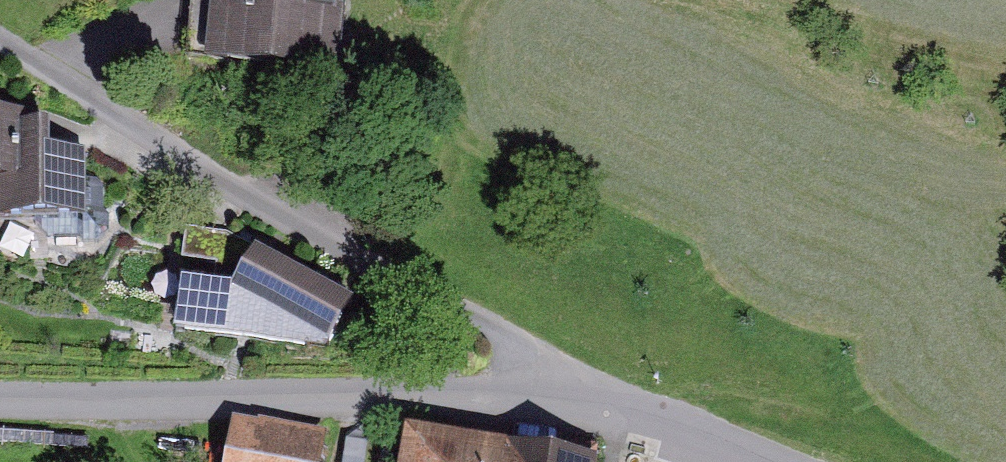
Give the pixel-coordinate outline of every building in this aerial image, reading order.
[(191,64),(316,86),(331,0),(202,0),(191,64)] [(0,135),(0,235),(68,240),(73,171),(20,167),(22,136),(0,135)] [(142,356),(305,367),(334,316),(235,260),(208,309),(145,305),(142,356)] [(207,432),(202,461),(319,461),(321,451),(207,432)] [(392,446),(390,461),(514,461),(392,446)]
